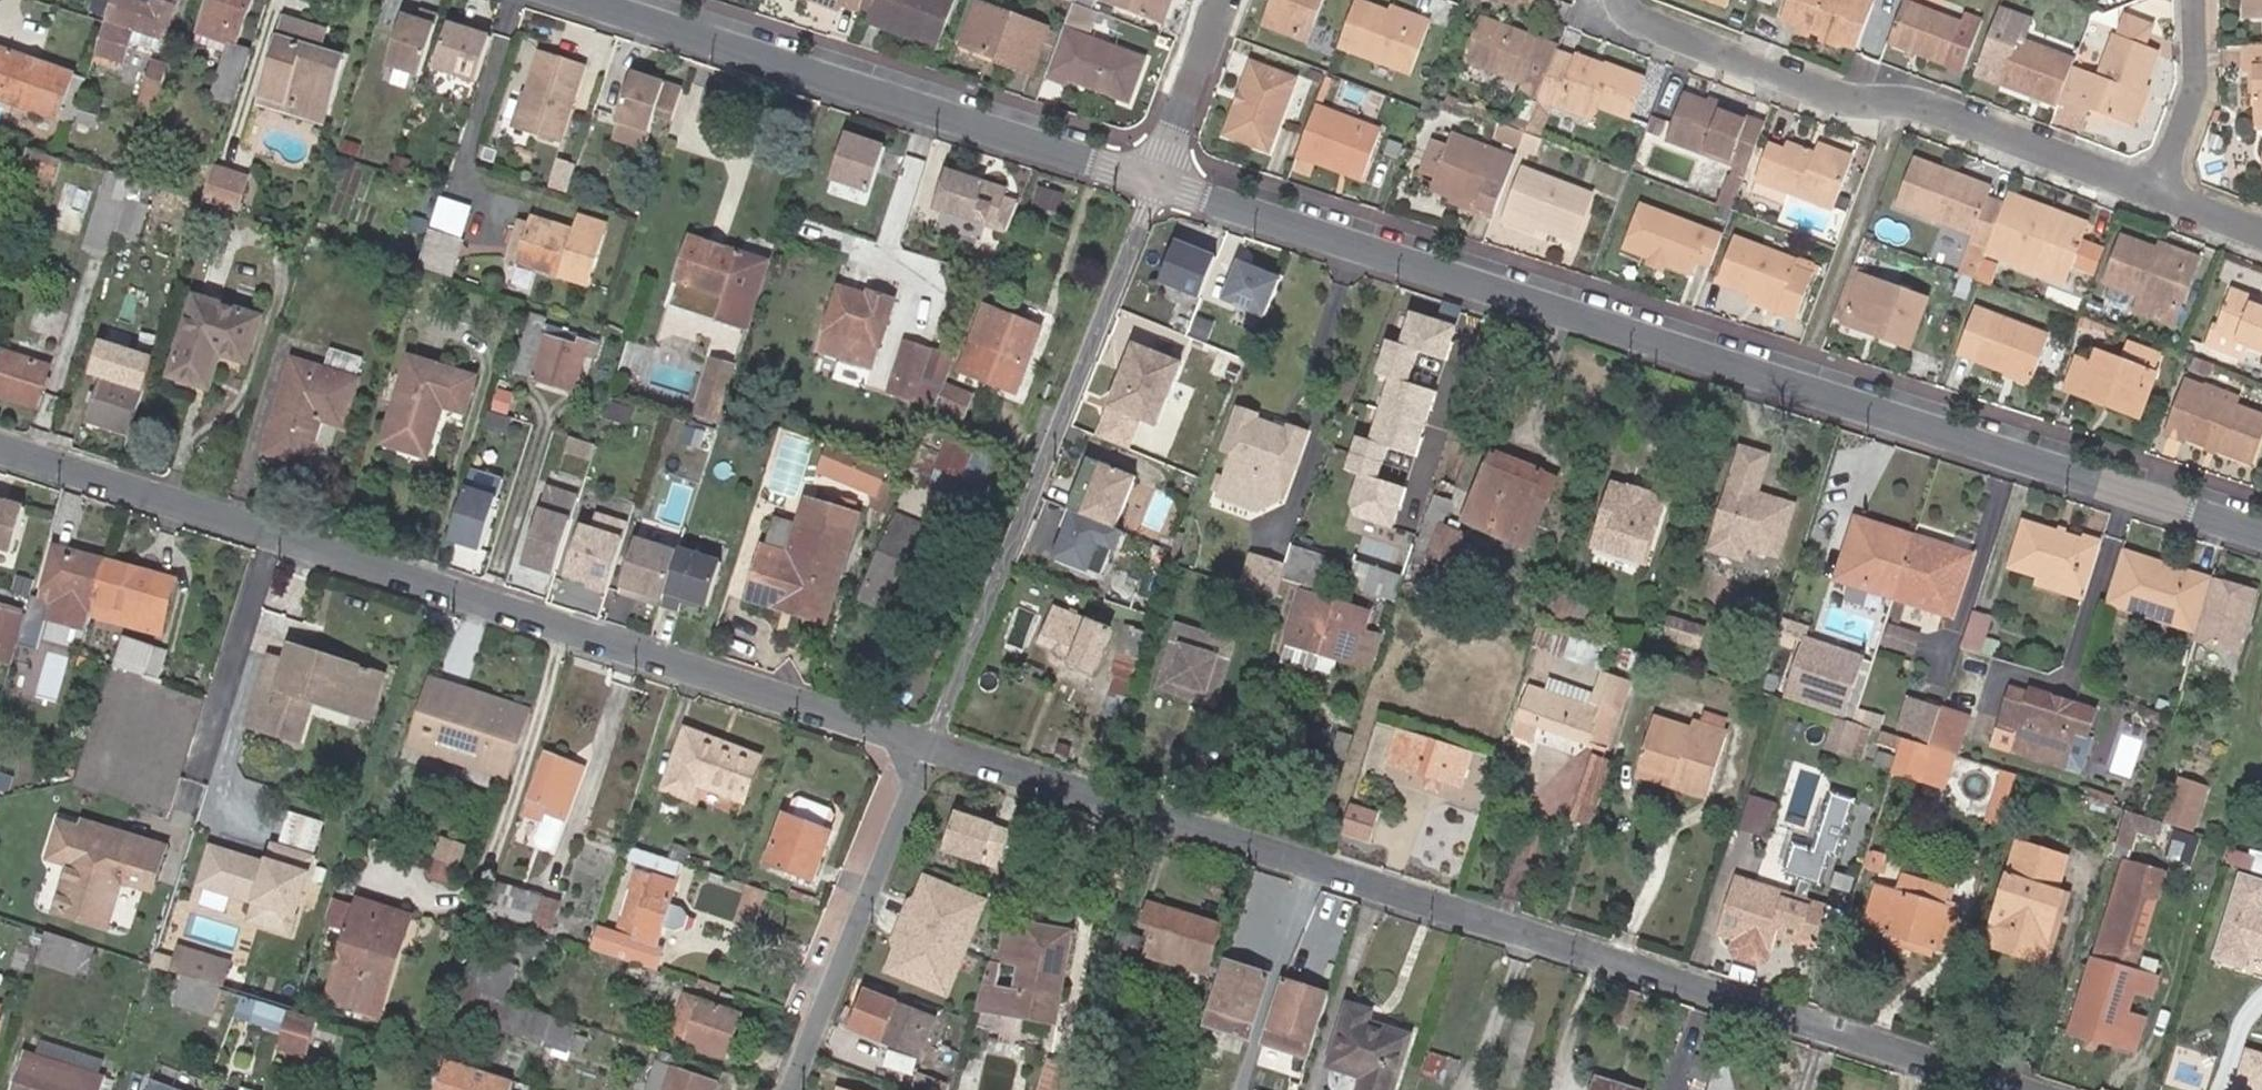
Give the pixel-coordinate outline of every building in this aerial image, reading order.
[(98,57),(123,65),(131,42),(160,51),(165,39),(174,8),(156,0),(152,10),(124,0),(116,0),(98,57)] [(199,34),(202,35),(200,43),(230,53),(223,77),(238,83),(249,47),(239,44),(253,0),(211,0),(199,34)] [(843,4),(833,0),(818,0),(841,9),(843,4)] [(860,11),(861,7),(864,0),(833,0),(843,4),(860,11)] [(886,27),(889,21),(915,31),(913,36),(938,46),(956,0),(864,0),(861,7),(873,11),(869,20),(886,27)] [(1073,4),(1089,11),(1094,0),(1074,0),(1073,4)] [(1165,0),(1102,0),(1101,3),(1156,24),(1165,0)] [(1156,24),(1162,26),(1172,0),(1165,0),(1156,24)] [(1269,26),(1308,39),(1323,0),(1280,0),(1269,26)] [(1362,0),(1356,0),(1340,44),(1412,72),(1432,20),(1414,13),(1411,19),(1391,11),(1362,0)] [(1853,47),(1870,3),(1861,0),(1785,0),(1778,17),(1796,24),(1795,27),(1805,31),(1806,28),(1822,35),(1834,39),(1853,47)] [(2246,14),(2261,14),(2261,0),(2245,0),(2246,14)] [(1900,1),(1886,39),(1908,48),(1916,51),(1944,62),(1946,58),(1962,64),(1979,20),(1962,14),(1958,22),(1900,1)] [(964,44),(1000,58),(999,60),(1032,72),(1043,41),(1053,44),(1058,31),(1049,29),(979,3),(964,44)] [(1393,5),(1391,11),(1411,19),(1414,13),(1393,5)] [(1999,81),(2053,103),(2068,64),(2069,62),(2070,59),(2023,40),(2028,25),(2025,17),(1996,7),(1970,71),(1999,81)] [(405,8),(402,17),(417,22),(419,13),(405,8)] [(2118,20),(2090,8),(2085,20),(2114,32),(2118,20)] [(515,42),(522,15),(505,11),(497,36),(515,42)] [(419,78),(439,19),(419,13),(417,22),(402,17),(386,68),(419,78)] [(1555,55),(1558,47),(1481,18),(1466,60),(1524,82),(1542,89),(1555,55)] [(889,21),(886,27),(913,36),(915,31),(889,21)] [(341,61),(317,53),(306,49),(310,31),(282,22),(256,103),(321,125),(341,61)] [(477,83),(491,39),(448,25),(434,70),(477,83)] [(1063,30),(1046,76),(1066,83),(1068,79),(1130,101),(1146,61),(1063,30)] [(306,49),(317,53),(323,35),(310,31),(306,49)] [(2124,124),(2138,90),(2152,55),(2111,38),(2099,69),(2097,75),(2068,64),(2053,103),(2064,109),(2083,116),(2085,108),(2124,124)] [(2245,44),(2247,67),(2256,67),(2258,112),(2261,112),(2261,44),(2245,44)] [(85,80),(0,52),(0,100),(72,124),(85,80)] [(550,54),(525,133),(561,144),(585,66),(550,54)] [(1580,54),(1576,62),(1604,73),(1607,65),(1580,54)] [(1576,62),(1555,55),(1542,89),(1539,98),(1538,99),(1525,133),(1529,135),(1540,139),(1552,104),(1590,119),(1595,103),(1627,118),(1641,79),(1607,65),(1604,73),(1576,62)] [(1961,69),(1962,64),(1946,58),(1944,62),(1961,69)] [(2069,62),(2068,64),(2097,75),(2099,69),(2071,58),(2070,59),(2069,62)] [(1253,61),(1223,134),(1270,152),(1297,79),(1253,61)] [(151,115),(166,69),(148,64),(133,109),(151,115)] [(651,130),(656,113),(672,118),(682,87),(633,71),(617,120),(651,130)] [(238,83),(223,77),(216,98),(232,103),(238,83)] [(1514,118),(1510,128),(1525,133),(1538,99),(1539,98),(1542,89),(1524,82),(1520,93),(1532,98),(1523,121),(1514,118)] [(85,88),(83,95),(102,102),(105,94),(85,88)] [(736,99),(704,89),(695,121),(726,131),(736,99)] [(2145,93),(2138,90),(2124,124),(2130,126),(2145,93)] [(1680,112),(1687,96),(1682,94),(1675,111),(1680,112)] [(102,102),(83,95),(75,120),(96,125),(102,102)] [(1752,153),(1763,126),(1687,96),(1680,112),(1675,111),(1665,137),(1741,165),(1746,150),(1752,153)] [(318,134),(321,125),(256,103),(254,112),(318,134)] [(1315,106),(1297,154),(1316,162),(1320,153),(1350,164),(1346,173),(1363,179),(1381,131),(1315,106)] [(1664,121),(1652,116),(1648,127),(1658,131),(1664,121)] [(1510,128),(1504,126),(1499,138),(1520,146),(1525,133),(1510,128)] [(1525,133),(1520,146),(1536,152),(1541,139),(1540,139),(1529,135),(1525,133)] [(888,146),(850,134),(836,179),(875,191),(888,146)] [(1474,212),(1493,219),(1516,158),(1455,134),(1433,188),(1456,196),(1478,205),(1474,212)] [(1831,208),(1837,192),(1849,159),(1817,146),(1813,154),(1787,144),(1783,152),(1767,146),(1754,178),(1831,208)] [(61,157),(27,146),(16,183),(49,194),(61,157)] [(1747,167),(1752,153),(1746,150),(1741,165),(1747,167)] [(1316,162),(1346,173),(1350,164),(1320,153),(1316,162)] [(1984,246),(2001,202),(1986,196),(1989,184),(1913,157),(1893,203),(1970,231),(1966,239),(1957,271),(1972,277),(1984,246)] [(392,164),(377,159),(374,168),(389,173),(392,164)] [(212,169),(203,200),(236,210),(246,179),(212,169)] [(1553,229),(1576,237),(1593,195),(1525,169),(1506,220),(1528,228),(1531,221),(1553,229)] [(131,178),(106,170),(81,246),(107,254),(115,229),(126,196),(131,178)] [(1738,191),(1745,172),(1739,170),(1738,174),(1732,189),(1738,191)] [(1002,197),(1004,189),(946,171),(935,209),(1005,231),(1017,202),(1002,197)] [(1732,189),(1738,174),(1731,171),(1719,203),(1731,208),(1738,191),(1732,189)] [(1844,195),(1837,192),(1831,208),(1838,210),(1844,195)] [(2039,207),(2004,193),(2001,202),(1984,246),(1981,253),(1982,253),(2063,283),(2069,267),(2079,241),(2083,231),(2037,213),(2039,207)] [(145,203),(126,196),(115,229),(134,235),(145,203)] [(1478,205),(1456,196),(1453,204),(1474,212),(1478,205)] [(1693,265),(1708,271),(1720,237),(1643,207),(1625,252),(1651,261),(1664,266),(1689,276),(1693,265)] [(2085,224),(2039,207),(2037,213),(2083,231),(2085,224)] [(438,209),(431,230),(458,238),(464,217),(438,209)] [(590,245),(592,240),(534,223),(532,227),(577,240),(590,245)] [(620,234),(595,226),(592,240),(590,245),(585,266),(572,261),(577,240),(532,227),(521,224),(514,251),(518,253),(516,262),(603,290),(620,234)] [(1574,242),(1576,237),(1553,229),(1551,233),(1574,242)] [(419,268),(451,278),(464,240),(458,238),(431,230),(419,268)] [(1176,234),(1162,280),(1221,298),(1235,252),(1176,234)] [(1716,280),(1750,294),(1777,304),(1775,311),(1793,317),(1809,273),(1812,264),(1816,265),(1820,252),(1801,245),(1796,257),(1794,260),(1732,238),(1716,280)] [(694,239),(672,309),(719,323),(741,255),(694,239)] [(2185,263),(2156,252),(2122,239),(2106,281),(2139,295),(2134,309),(2171,324),(2177,309),(2168,305),(2185,263)] [(590,245),(577,240),(572,261),(585,266),(590,245)] [(2079,241),(2069,267),(2089,274),(2098,250),(2079,241)] [(2158,245),(2156,252),(2185,263),(2168,305),(2177,309),(2196,260),(2158,245)] [(1224,295),(1280,320),(1299,278),(1244,252),(1224,295)] [(1664,266),(1651,261),(1649,267),(1661,272),(1664,266)] [(1980,261),(1975,277),(1987,281),(1991,271),(1990,264),(1980,261)] [(1850,269),(1834,312),(1844,316),(1860,273),(1850,269)] [(1964,298),(1972,277),(1957,271),(1949,293),(1964,298)] [(1876,328),(1874,335),(1906,346),(1924,297),(1860,273),(1844,316),(1876,328)] [(840,289),(815,362),(867,381),(894,301),(872,293),(870,299),(840,289)] [(2258,309),(2260,303),(2228,291),(2225,297),(2258,309)] [(1777,304),(1750,294),(1745,301),(1775,311),(1777,304)] [(2260,303),(2258,309),(2225,297),(2212,331),(2230,338),(2261,351),(2261,304),(2260,303)] [(205,352),(218,356),(244,364),(258,319),(193,300),(168,375),(195,383),(205,352)] [(713,373),(729,378),(751,306),(737,302),(726,339),(730,340),(721,368),(715,366),(713,373)] [(719,323),(672,309),(668,320),(715,336),(719,323)] [(1972,358),(2001,369),(2028,379),(2045,336),(1989,314),(1974,309),(1957,352),(1972,358)] [(985,310),(962,371),(1012,390),(1038,329),(985,310)] [(2095,318),(2085,314),(2082,324),(2090,328),(2095,318)] [(594,342),(542,325),(544,319),(529,315),(512,372),(531,378),(529,383),(568,394),(581,357),(588,359),(594,342)] [(1841,323),(1874,335),(1876,328),(1844,316),(1841,323)] [(2126,329),(2100,320),(2097,326),(2123,336),(2126,329)] [(2230,338),(2212,331),(2207,345),(2225,352),(2230,338)] [(2133,339),(2124,360),(2151,370),(2160,349),(2133,339)] [(906,341),(889,392),(912,399),(929,349),(906,341)] [(294,359),(266,448),(307,461),(321,417),(342,424),(357,377),(352,376),(359,356),(330,347),(323,368),(294,359)] [(2106,395),(2137,407),(2151,370),(2124,360),(2096,349),(2091,363),(2076,356),(2063,389),(2102,403),(2106,395)] [(207,386),(218,356),(205,352),(195,383),(207,386)] [(0,354),(0,396),(34,408),(47,370),(0,354)] [(464,411),(476,375),(411,355),(384,441),(428,454),(445,404),(464,411)] [(2215,363),(2195,355),(2190,366),(2210,374),(2215,363)] [(2028,379),(2001,369),(1997,376),(2026,386),(2028,379)] [(1186,378),(1202,385),(1204,380),(1188,372),(1186,378)] [(721,405),(729,378),(713,373),(704,400),(721,405)] [(1183,387),(1152,375),(1137,415),(1198,438),(1214,400),(1197,393),(1202,385),(1186,378),(1183,387)] [(128,437),(142,393),(98,379),(84,422),(128,437)] [(2219,402),(2200,394),(2203,386),(2202,386),(2184,379),(2164,428),(2180,435),(2204,444),(2212,448),(2247,460),(2261,422),(2261,418),(2219,402)] [(2200,394),(2219,402),(2224,391),(2204,383),(2203,386),(2200,394)] [(503,387),(492,424),(506,428),(517,391),(503,387)] [(954,431),(961,416),(954,413),(963,393),(945,387),(931,422),(954,431)] [(1405,446),(1403,452),(1417,457),(1434,401),(1395,390),(1389,408),(1398,411),(1389,440),(1405,446)] [(2134,416),(2137,407),(2106,395),(2102,403),(2134,416)] [(716,421),(721,405),(704,400),(699,416),(716,421)] [(1228,448),(1237,451),(1229,472),(1227,477),(1223,486),(1222,489),(1252,501),(1259,514),(1282,504),(1308,440),(1291,434),(1289,439),(1258,427),(1260,421),(1242,414),(1228,448)] [(2178,439),(2180,435),(2164,428),(2163,433),(2178,439)] [(931,431),(923,447),(939,454),(946,438),(931,431)] [(939,454),(934,466),(961,479),(972,450),(946,438),(939,454)] [(1386,447),(1403,452),(1405,446),(1389,440),(1386,447)] [(887,469),(827,446),(818,470),(876,494),(882,483),(887,469)] [(939,454),(923,447),(909,482),(918,485),(925,488),(934,466),(939,454)] [(1510,539),(1540,472),(1491,452),(1461,519),(1510,539)] [(1773,498),(1785,462),(1757,453),(1725,554),(1757,563),(1761,551),(1792,561),(1809,509),(1773,498)] [(1096,454),(1054,553),(1111,577),(1153,477),(1096,454)] [(1223,486),(1227,477),(1229,472),(1220,469),(1214,482),(1223,486)] [(1540,472),(1510,539),(1526,547),(1555,480),(1540,472)] [(485,481),(464,537),(494,548),(515,492),(485,481)] [(895,487),(882,483),(876,494),(872,506),(886,511),(895,487)] [(1153,484),(1139,508),(1157,518),(1170,493),(1153,484)] [(1610,484),(1601,512),(1589,546),(1642,563),(1651,540),(1664,501),(1647,496),(1648,492),(1629,485),(1628,490),(1610,484)] [(1218,500),(1259,514),(1252,501),(1222,489),(1218,500)] [(1434,493),(1424,514),(1440,521),(1451,500),(1434,493)] [(0,500),(0,548),(11,552),(24,507),(0,500)] [(801,524),(790,519),(767,588),(797,598),(795,605),(825,615),(856,517),(808,501),(801,524)] [(1168,509),(1159,536),(1178,544),(1187,516),(1168,509)] [(1440,521),(1424,514),(1414,546),(1413,553),(1410,560),(1422,565),(1427,554),(1460,568),(1471,544),(1461,540),(1464,532),(1440,521)] [(592,583),(591,588),(607,593),(628,525),(596,515),(591,529),(581,526),(565,575),(592,583)] [(767,588),(790,519),(778,515),(774,525),(769,524),(750,583),(767,588)] [(864,595),(885,604),(917,526),(895,516),(864,595)] [(2037,574),(2088,591),(2103,545),(2085,539),(2068,534),(2058,530),(2026,520),(2011,566),(2037,574)] [(1893,596),(1910,540),(1855,523),(1837,578),(1893,596)] [(2060,524),(2058,530),(2068,534),(2070,528),(2060,524)] [(1413,553),(1414,546),(1368,532),(1357,565),(1370,570),(1404,580),(1410,560),(1413,553)] [(2103,545),(2105,539),(2087,532),(2085,539),(2103,545)] [(662,605),(679,552),(636,539),(619,592),(662,605)] [(1966,558),(1910,540),(1893,596),(1947,613),(1966,558)] [(1173,546),(1158,541),(1152,558),(1168,563),(1173,546)] [(92,612),(106,560),(53,546),(37,598),(51,602),(47,615),(87,627),(91,614),(92,612)] [(1338,559),(1295,546),(1284,576),(1329,590),(1338,559)] [(680,548),(662,605),(677,610),(681,597),(706,605),(720,560),(680,548)] [(2166,562),(2124,549),(2121,560),(2163,573),(2166,562)] [(173,578),(106,560),(92,612),(157,631),(173,578)] [(2121,560),(2108,604),(2182,628),(2198,632),(2215,578),(2200,574),(2166,562),(2163,573),(2121,560)] [(1285,571),(1254,562),(1246,589),(1277,599),(1285,571)] [(1370,570),(1357,565),(1351,588),(1363,591),(1370,570)] [(1363,591),(1397,602),(1404,580),(1370,570),(1363,591)] [(1113,573),(1105,604),(1132,614),(1143,583),(1113,573)] [(2033,585),(2085,602),(2088,591),(2037,574),(2033,585)] [(2198,632),(2196,638),(2239,651),(2257,592),(2215,578),(2198,632)] [(763,602),(767,588),(750,583),(746,597),(763,602)] [(797,598),(767,588),(763,602),(824,621),(825,615),(795,605),(797,598)] [(1284,642),(1287,642),(1320,653),(1353,662),(1367,611),(1301,590),(1284,642)] [(1595,605),(1558,593),(1549,620),(1586,632),(1595,605)] [(11,647),(20,613),(0,607),(0,643),(11,647)] [(1092,672),(1108,629),(1053,608),(1040,643),(1073,657),(1070,665),(1092,672)] [(1987,620),(1970,615),(1959,648),(1977,653),(1987,620)] [(1569,633),(1541,624),(1534,645),(1561,654),(1569,633)] [(1676,624),(1671,641),(1703,651),(1709,634),(1676,624)] [(1917,634),(1890,625),(1883,643),(1912,653),(1917,634)] [(1177,626),(1171,644),(1181,647),(1170,682),(1202,693),(1199,703),(1213,707),(1234,645),(1177,626)] [(1123,647),(1139,653),(1146,633),(1130,627),(1123,647)] [(1607,645),(1569,633),(1561,654),(1600,667),(1607,645)] [(141,674),(143,675),(152,645),(124,636),(116,666),(141,674)] [(1320,653),(1287,642),(1281,660),(1314,669),(1320,653)] [(1806,642),(1788,695),(1843,712),(1859,660),(1806,642)] [(11,647),(0,643),(0,657),(7,659),(11,647)] [(1170,682),(1181,647),(1171,644),(1156,689),(1199,703),(1202,693),(1170,682)] [(27,647),(23,694),(61,697),(64,650),(27,647)] [(1135,674),(1142,654),(1139,653),(1123,647),(1115,666),(1135,674)] [(293,648),(291,654),(314,662),(316,656),(293,648)] [(268,658),(247,727),(293,742),(305,702),(351,716),(364,670),(316,656),(314,662),(291,654),(288,663),(268,658)] [(1127,700),(1131,685),(1135,674),(1118,667),(1109,693),(1103,711),(1121,717),(1127,700)] [(364,670),(351,716),(363,719),(376,674),(364,670)] [(1605,750),(1628,683),(1599,675),(1592,692),(1550,679),(1546,692),(1529,687),(1512,736),(1531,742),(1537,725),(1605,750)] [(454,714),(461,691),(432,682),(425,704),(454,714)] [(2093,709),(2010,682),(1997,726),(2015,731),(2009,750),(2061,767),(2072,732),(2086,736),(2093,709)] [(424,749),(506,776),(528,712),(461,691),(454,714),(425,704),(417,726),(429,730),(424,749)] [(1911,734),(1930,740),(1930,738),(1940,707),(1922,700),(1911,734)] [(1930,740),(1928,747),(1932,748),(1954,755),(1966,716),(1940,707),(1930,738),(1930,740)] [(1849,756),(1858,724),(1853,723),(1837,718),(1827,749),(1849,756)] [(1651,719),(1636,764),(1673,776),(1671,787),(1705,798),(1725,734),(1690,723),(1688,731),(1651,719)] [(411,745),(424,749),(429,730),(417,726),(411,745)] [(758,753),(684,729),(664,787),(691,797),(696,780),(743,797),(758,753)] [(1900,738),(1878,731),(1874,742),(1896,749),(1900,738)] [(1389,762),(1443,780),(1457,784),(1468,754),(1466,753),(1464,753),(1400,732),(1389,762)] [(1902,739),(1892,769),(1923,780),(1932,748),(1928,747),(1902,739)] [(1954,755),(1932,748),(1923,780),(1942,787),(1943,784),(1954,755)] [(1609,759),(1592,754),(1574,813),(1590,819),(1609,759)] [(566,821),(578,784),(562,777),(567,763),(547,756),(526,813),(535,817),(539,805),(550,808),(548,814),(566,821)] [(562,777),(578,784),(583,769),(567,763),(562,777)] [(1673,776),(1636,764),(1633,774),(1671,787),(1673,776)] [(68,780),(66,769),(10,781),(12,792),(68,780)] [(2000,825),(2016,775),(2001,770),(1985,820),(2000,825)] [(2164,784),(2154,813),(2194,826),(2203,797),(2164,784)] [(1789,840),(1781,872),(1849,888),(1853,873),(1840,870),(1857,796),(1827,789),(1814,846),(1789,840)] [(792,800),(786,814),(803,821),(829,832),(835,819),(832,812),(797,798),(792,800)] [(1380,812),(1351,803),(1342,832),(1371,842),(1380,812)] [(546,821),(548,814),(550,808),(539,805),(535,817),(546,821)] [(2126,809),(2116,840),(2132,845),(2138,830),(2154,835),(2158,820),(2126,809)] [(944,850),(997,866),(1009,830),(955,813),(944,850)] [(785,814),(765,865),(809,883),(831,832),(829,832),(803,821),(786,814),(785,814)] [(2175,828),(2168,852),(2191,860),(2198,836),(2175,828)] [(122,857),(126,846),(74,830),(70,842),(122,857)] [(162,857),(126,846),(122,857),(70,842),(54,838),(46,863),(68,870),(54,919),(104,935),(118,887),(150,897),(162,857)] [(2019,842),(2013,860),(2060,875),(2065,858),(2019,842)] [(2261,873),(2261,853),(2229,842),(2223,861),(2261,873)] [(267,862),(208,844),(194,889),(252,906),(246,925),(293,938),(317,856),(273,843),(267,862)] [(653,854),(623,844),(621,852),(651,862),(653,854)] [(1885,853),(1866,849),(1862,864),(1880,869),(1885,853)] [(2013,860),(1994,921),(2003,923),(1994,946),(2029,959),(2037,936),(2048,938),(2061,895),(2055,892),(2060,875),(2013,860)] [(2093,961),(2069,1034),(2115,1048),(2116,1046),(2133,1051),(2142,1021),(2125,1014),(2132,993),(2149,999),(2156,981),(2119,969),(2151,869),(2124,860),(2093,961)] [(644,874),(645,873),(635,870),(614,934),(624,938),(644,874)] [(624,938),(614,934),(595,928),(587,952),(593,953),(652,972),(658,955),(652,953),(654,948),(662,927),(676,932),(685,926),(688,917),(683,909),(669,905),(676,884),(644,874),(624,938)] [(2240,875),(2214,956),(2241,964),(2246,948),(2261,953),(2261,913),(2257,911),(2261,898),(2261,883),(2240,875)] [(1951,891),(1902,876),(1896,891),(1876,886),(1864,924),(1885,932),(1930,945),(1948,950),(1960,907),(1948,902),(1951,891)] [(1787,893),(1738,877),(1724,924),(1720,936),(1735,940),(1732,949),(1736,957),(1759,965),(1767,961),(1770,952),(1774,938),(1777,929),(1788,925),(1803,928),(1797,945),(1813,951),(1826,906),(1812,901),(1810,900),(1809,906),(1787,898),(1789,893),(1787,893)] [(955,968),(978,976),(984,960),(963,953),(981,901),(922,879),(887,972),(946,994),(955,968)] [(542,896),(495,880),(486,908),(535,923),(542,896)] [(750,883),(742,917),(759,921),(768,887),(750,883)] [(1789,884),(1787,893),(1789,893),(1787,898),(1809,906),(1810,900),(1812,901),(1815,893),(1789,884)] [(2069,897),(2061,895),(2048,938),(2037,936),(2029,959),(2048,965),(2069,897)] [(388,944),(397,915),(394,914),(351,900),(348,909),(342,924),(340,928),(339,931),(345,933),(326,996),(372,1010),(393,945),(388,944)] [(1205,972),(1219,924),(1148,901),(1141,920),(1154,924),(1145,954),(1205,972)] [(342,924),(348,909),(335,905),(329,925),(340,928),(342,924)] [(402,916),(397,915),(388,944),(393,945),(402,916)] [(978,995),(1042,1017),(1072,931),(1029,918),(1026,927),(1010,921),(1003,943),(995,941),(978,995)] [(2003,923),(1994,921),(1987,944),(1994,946),(2003,923)] [(1774,938),(1797,945),(1803,928),(1788,925),(1777,929),(1774,938)] [(86,975),(97,944),(54,928),(42,959),(86,975)] [(1131,968),(1141,937),(1120,930),(1110,961),(1131,968)] [(1930,945),(1885,932),(1882,940),(1928,954),(1930,945)] [(2029,959),(1994,946),(1991,955),(2027,966),(2029,959)] [(179,951),(172,973),(179,976),(219,989),(227,966),(179,951)] [(2243,964),(2261,969),(2261,956),(2245,952),(2243,964)] [(460,988),(505,1002),(516,969),(471,955),(460,988)] [(1223,960),(1202,1023),(1248,1038),(1269,975),(1223,960)] [(1308,1057),(1329,993),(1282,979),(1261,1042),(1308,1057)] [(505,1002),(460,988),(456,1000),(481,1007),(477,1022),(497,1028),(505,1002)] [(1643,995),(1625,990),(1615,1024),(1634,1029),(1643,995)] [(723,1055),(738,1015),(687,998),(677,1030),(686,1033),(684,1041),(723,1055)] [(574,1025),(523,1008),(505,1002),(497,1028),(582,1055),(587,1037),(581,1035),(583,1027),(574,1025)] [(1407,1033),(1366,1020),(1370,1009),(1347,1002),(1327,1063),(1331,1064),(1361,1075),(1356,1089),(1389,1089),(1407,1033)] [(881,1042),(919,1056),(931,1021),(895,1006),(881,1042)] [(310,1018),(293,1013),(287,1010),(278,1044),(299,1050),(310,1018)] [(1407,1033),(1389,1089),(1395,1089),(1414,1035),(1407,1033)] [(2247,1049),(2239,1089),(2261,1089),(2261,1052),(2247,1049)] [(717,1070),(660,1051),(647,1089),(711,1089),(717,1070)] [(1429,1053),(1416,1089),(1437,1089),(1443,1072),(1453,1074),(1456,1062),(1429,1053)] [(25,1055),(15,1089),(99,1089),(102,1079),(25,1055)] [(444,1061),(432,1057),(422,1089),(435,1089),(444,1061)] [(510,1082),(444,1061),(435,1089),(507,1089),(510,1082)] [(1067,1068),(1051,1062),(1042,1089),(1060,1089),(1067,1068)] [(1331,1064),(1322,1088),(1328,1089),(1356,1089),(1361,1075),(1331,1064)] [(948,1087),(919,1075),(912,1089),(947,1089),(948,1087)] [(1076,1077),(1071,1089),(1089,1089),(1092,1083),(1076,1077)] [(1593,1089),(1641,1089),(1597,1077),(1593,1089)]
